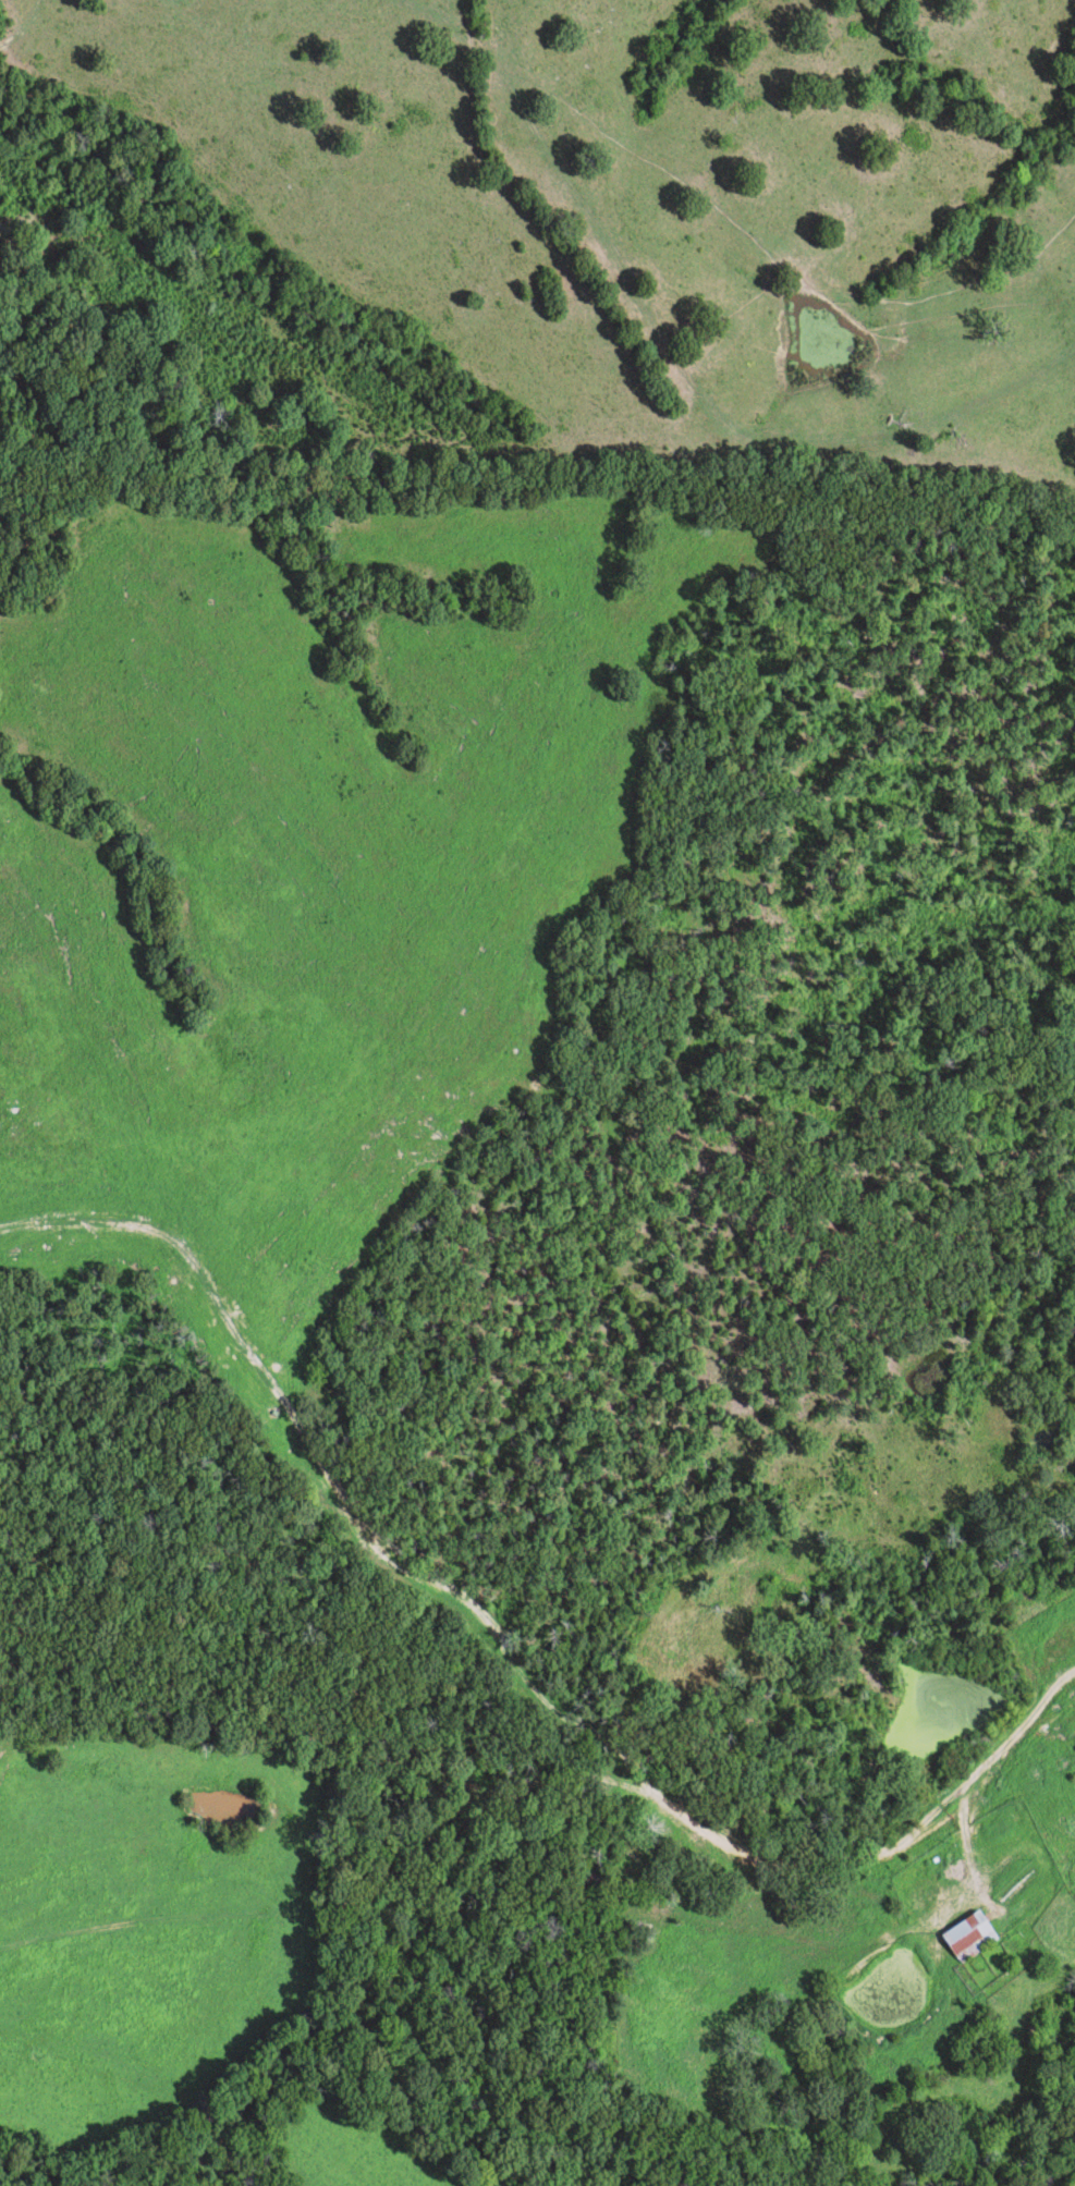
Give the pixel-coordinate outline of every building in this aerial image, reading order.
[(951,1932),(967,1962),(1007,1940),(991,1910),(951,1932)]
